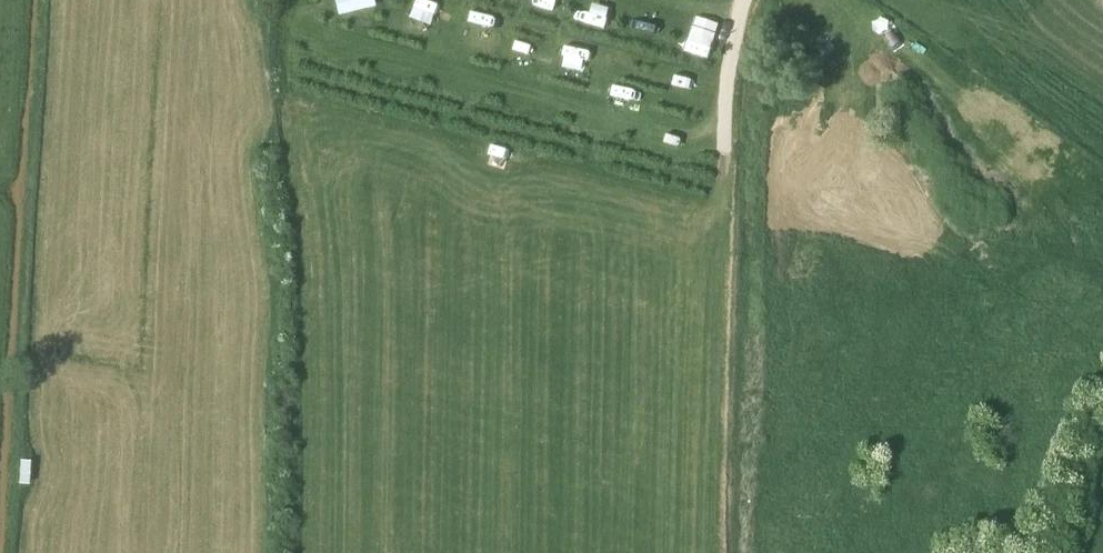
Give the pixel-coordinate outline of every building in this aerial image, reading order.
[(686,45),(702,50),(707,30),(690,26),(686,45)]
